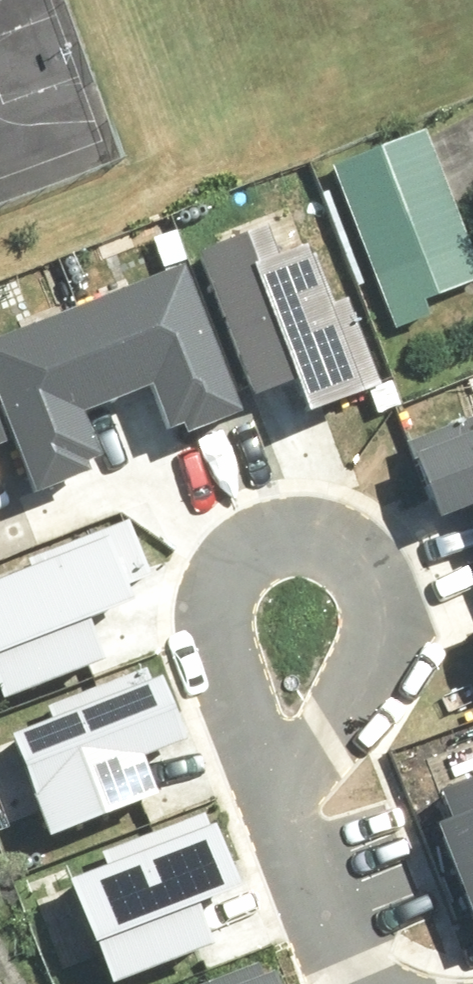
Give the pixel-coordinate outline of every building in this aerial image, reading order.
[(472,287),(472,216),(437,128),(338,168),(406,334),(441,320),(435,303),(472,287)] [(256,224),(192,250),(249,393),(288,378),(302,414),(385,381),(350,294),(335,300),(312,242),(270,259),(256,224)] [(185,265),(83,302),(114,386),(147,374),(164,421),(179,416),(185,431),(239,411),(185,265)] [(83,302),(0,332),(0,416),(26,487),(80,467),(76,455),(91,450),(73,402),(114,386),(83,302)] [(410,435),(435,499),(471,486),(472,490),(472,411),(410,435)] [(95,660),(81,625),(127,606),(97,532),(0,571),(0,698),(95,660)] [(7,736),(45,829),(147,788),(133,753),(179,735),(149,660),(45,702),(51,718),(7,736)] [(472,909),(472,775),(440,788),(449,812),(438,817),(472,909)] [(65,885),(103,979),(205,938),(191,903),(237,884),(207,810),(103,851),(109,867),(65,885)] [(261,952),(181,983),(274,983),(261,952)]
